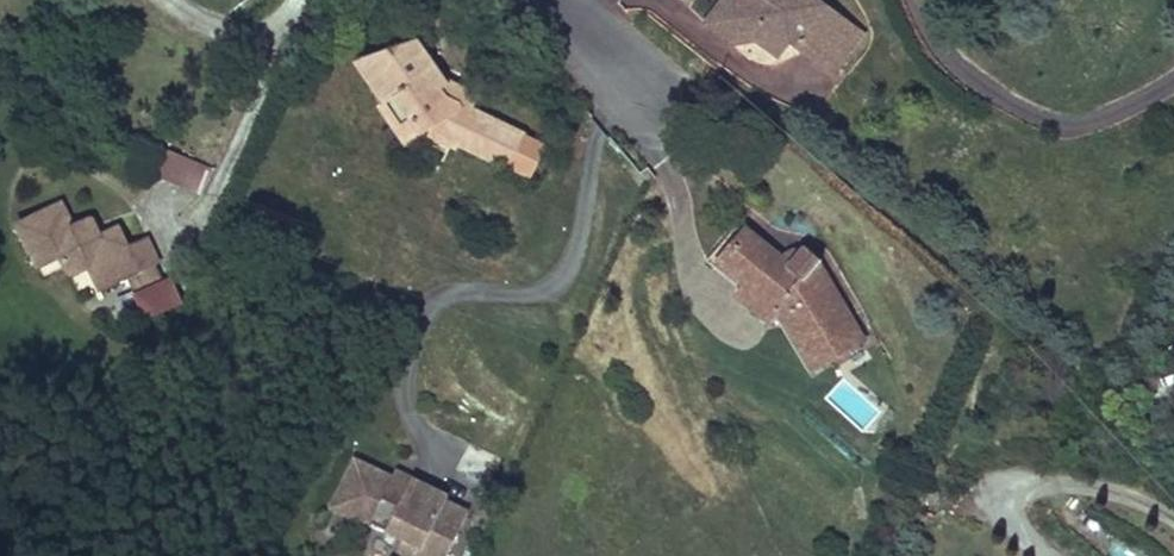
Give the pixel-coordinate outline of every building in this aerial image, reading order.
[(862,46),(826,27),(826,0),(783,0),(785,2),(777,11),(769,5),(763,0),(758,0),(744,18),(753,25),(733,50),(746,60),(798,64),(840,87),(862,46)] [(783,0),(774,0),(769,5),(777,11),(785,2),(783,0)] [(724,43),(733,50),(753,25),(744,18),(724,43)] [(451,170),(453,167),(465,164),(512,190),(529,161),(477,131),(485,117),(454,99),(450,101),(415,41),(364,71),(391,117),(385,120),(407,158),(419,152),(451,170)] [(876,55),(862,46),(840,87),(854,95),(876,55)] [(169,147),(156,176),(202,195),(214,166),(169,147)] [(154,266),(161,262),(148,234),(131,242),(121,222),(101,232),(92,215),(78,222),(67,200),(16,226),(37,267),(61,255),(69,272),(84,301),(130,278),(154,266)] [(736,276),(761,246),(754,240),(723,277),(757,305),(763,298),(736,276)] [(816,259),(799,277),(761,246),(736,276),(763,298),(757,305),(751,312),(781,336),(790,325),(822,379),(867,352),(828,283),(835,274),(816,259)] [(37,267),(45,283),(69,272),(61,255),(37,267)] [(137,292),(161,279),(154,266),(130,278),(137,292)] [(472,502),(351,451),(326,511),(432,555),(449,555),(472,502)]
